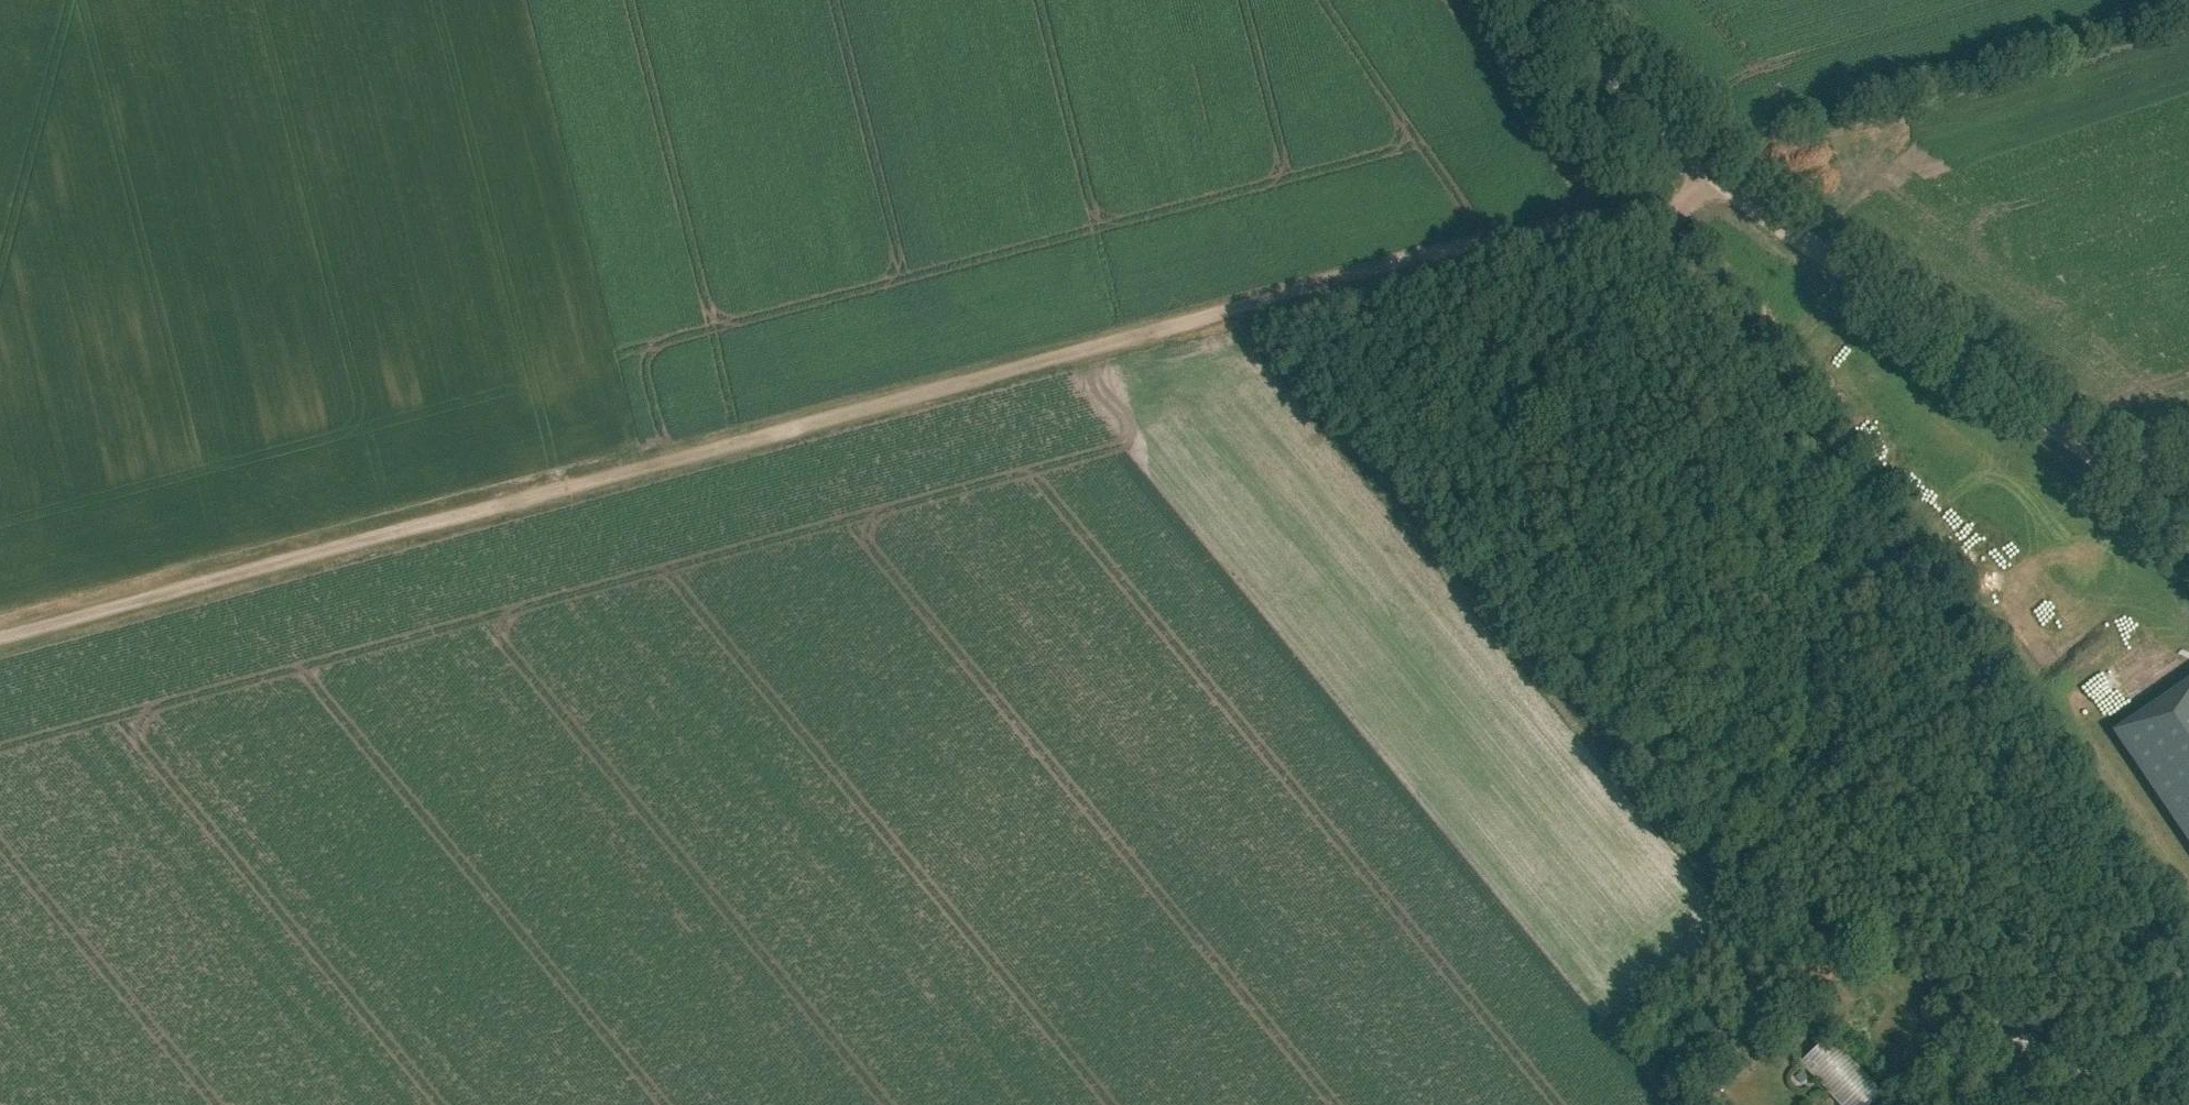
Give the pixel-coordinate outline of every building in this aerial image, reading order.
[(1838,1104),(1870,1104),(1882,1094),(1828,1035),(1798,1062),(1838,1104)]
